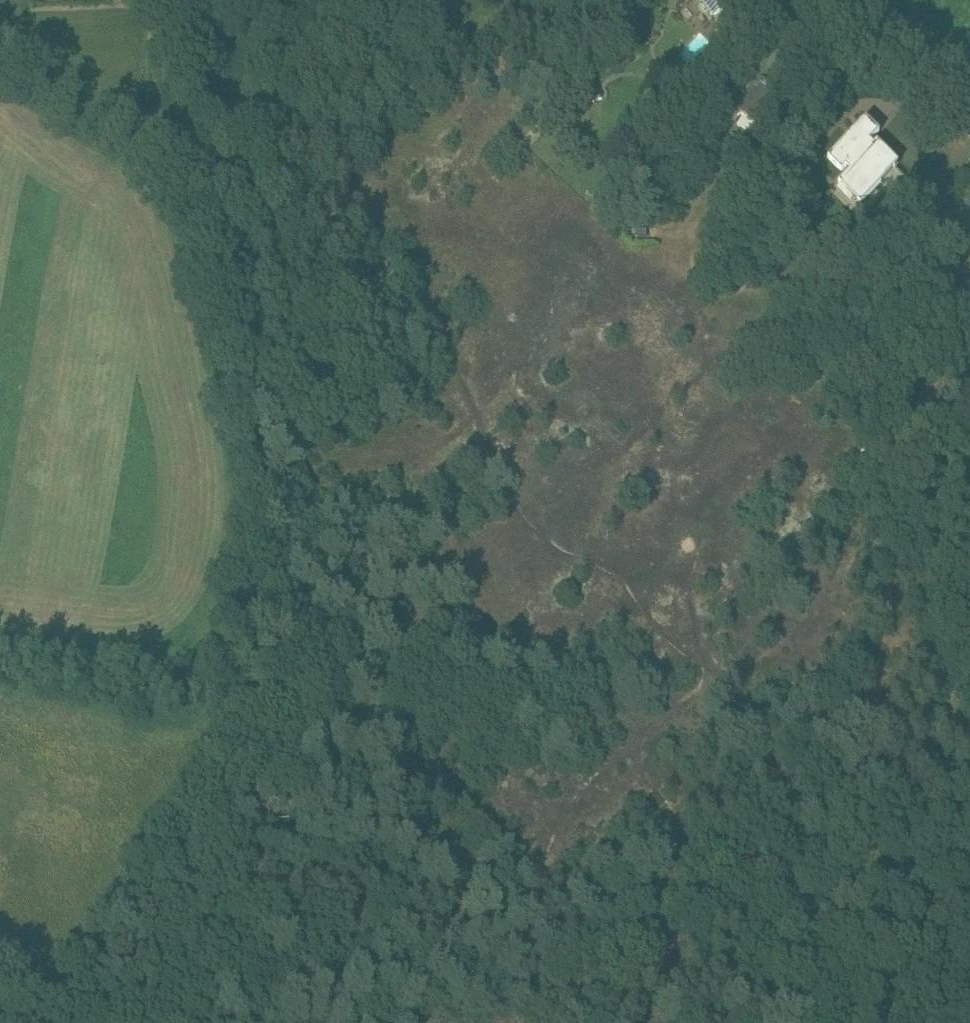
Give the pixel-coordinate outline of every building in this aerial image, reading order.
[(714,16),(734,0),(701,0),(714,16)] [(770,47),(728,105),(765,132),(787,101),(779,95),(793,76),(781,68),(787,59),(770,47)] [(842,183),(859,200),(879,180),(896,197),(909,184),(892,167),(895,164),(878,147),(875,150),(872,147),(880,139),(869,127),(838,159),(849,170),(852,167),(855,170),(842,183)] [(583,129),(577,137),(587,144),(592,136),(583,129)] [(638,229),(638,237),(646,237),(646,229),(638,229)]
